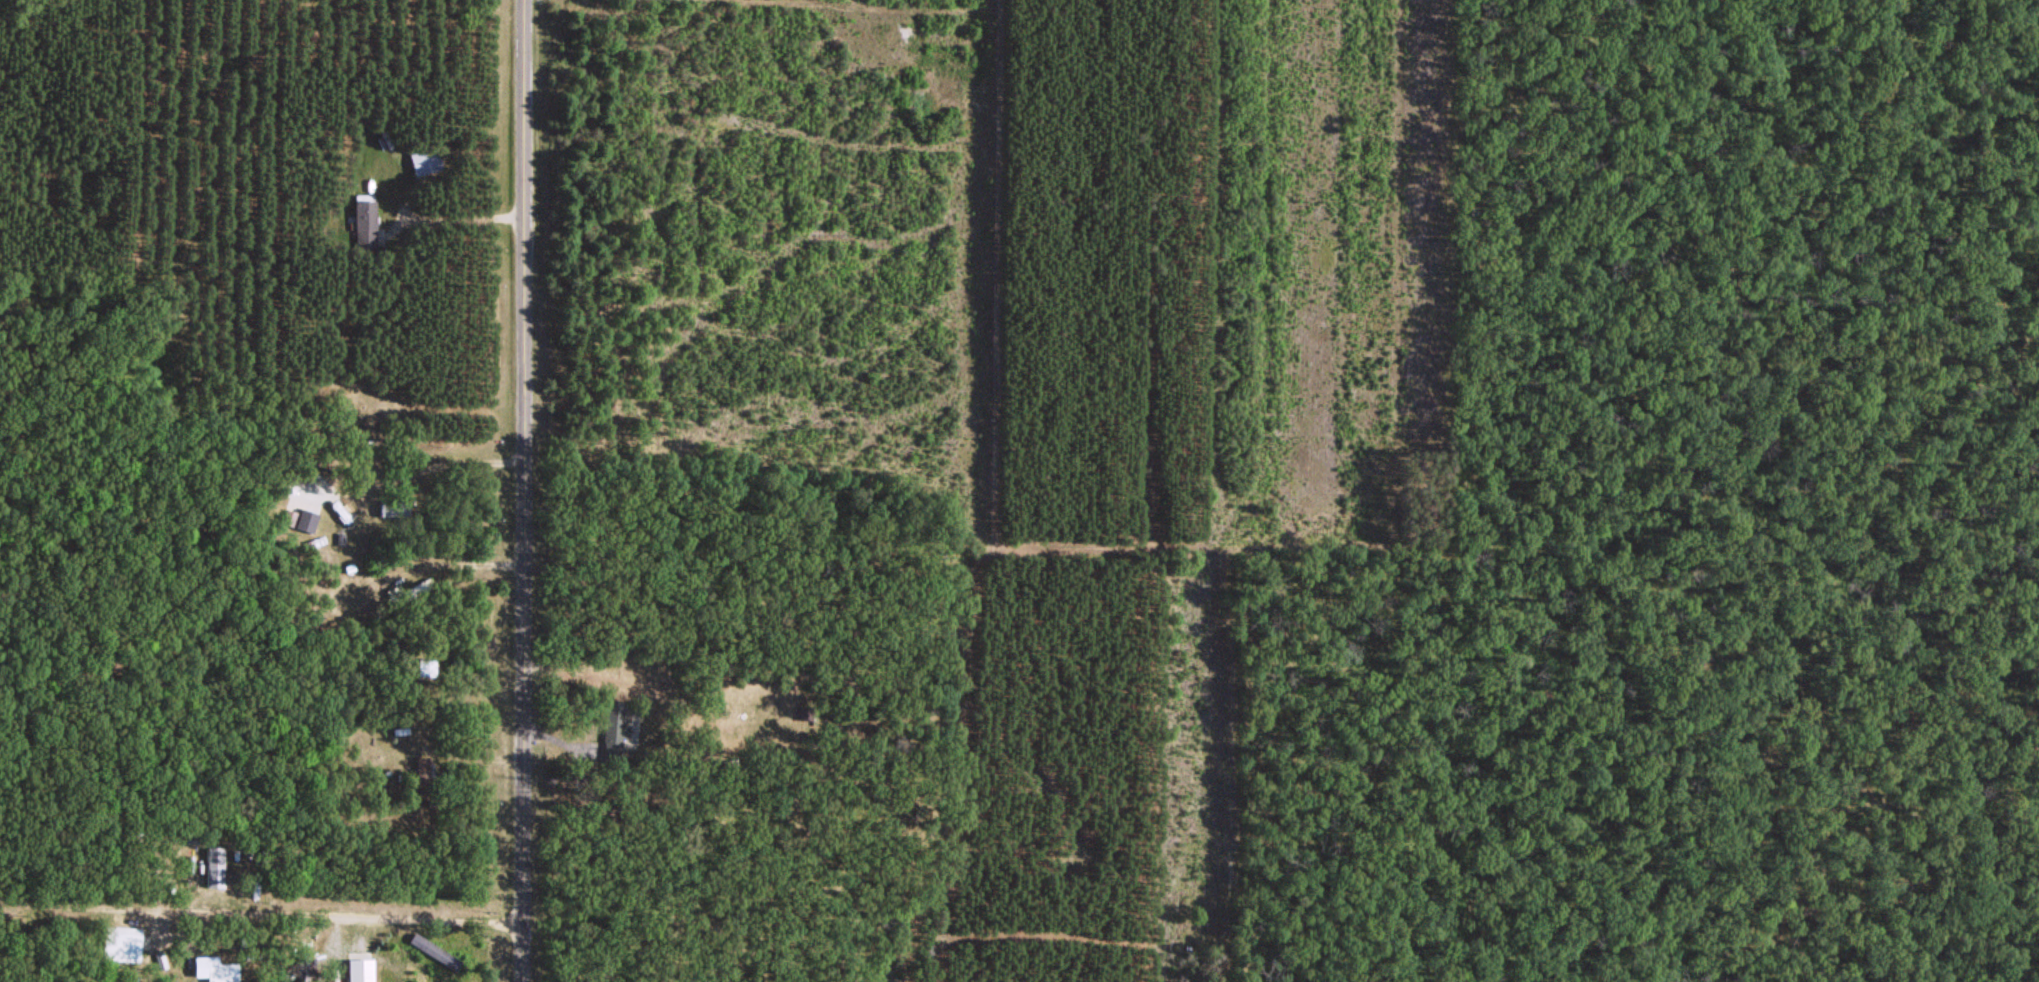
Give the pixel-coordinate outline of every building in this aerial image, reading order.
[(408,152),(415,176),(443,168),(436,143),(408,152)] [(375,198),(354,198),(354,243),(375,243),(375,198)] [(329,501),(342,523),(351,517),(337,495),(329,501)] [(317,515),(300,508),(294,526),(310,532),(317,515)] [(399,598),(433,589),(430,579),(397,588),(399,598)] [(435,676),(435,657),(417,657),(417,676),(435,676)] [(601,761),(622,762),(622,748),(636,749),(639,704),(605,702),(601,761)] [(416,756),(416,783),(426,783),(426,756),(416,756)] [(140,955),(141,926),(103,925),(102,953),(140,955)] [(193,955),(193,977),(237,976),(237,962),(217,963),(217,955),(193,955)]
